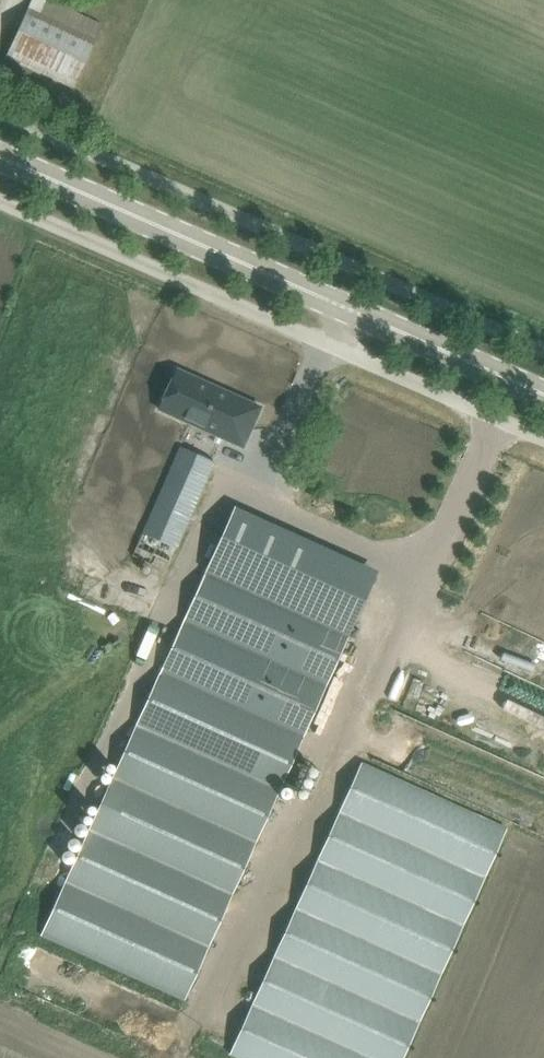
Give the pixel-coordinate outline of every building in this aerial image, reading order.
[(29,8),(16,36),(7,56),(74,88),(97,40),(29,8)] [(178,369),(160,409),(243,447),(261,407),(178,369)] [(181,446),(137,547),(170,561),(188,518),(214,460),(181,446)] [(232,514),(41,935),(186,1000),(375,579),(232,514)] [(224,1057),(393,1057),(499,835),(355,766),(217,1054),(224,1057)]
